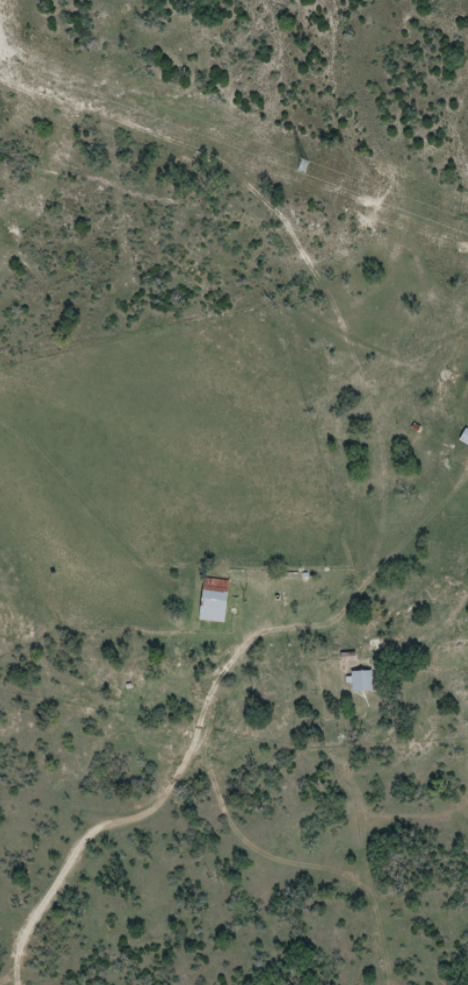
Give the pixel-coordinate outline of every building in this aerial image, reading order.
[(422,360),(419,347),(406,350),(409,363),(422,360)] [(201,622),(226,622),(227,584),(202,583),(201,622)] [(351,673),(351,693),(372,693),(372,673),(351,673)]
